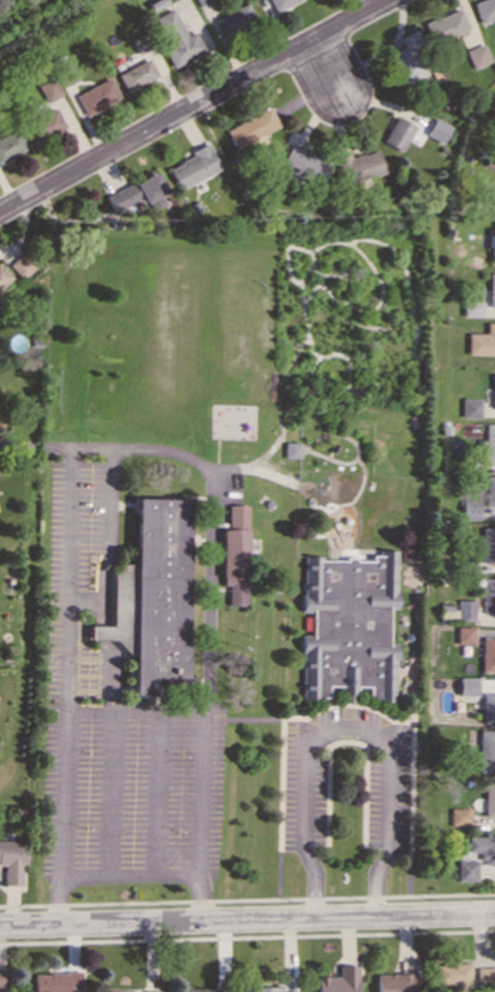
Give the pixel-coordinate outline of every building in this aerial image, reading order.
[(276,11),(298,0),(270,0),(276,11)] [(472,3),(479,23),(494,17),(494,0),(480,0),(472,3)] [(217,19),(226,37),(257,22),(248,3),(217,19)] [(468,28),(459,7),(424,24),(434,44),(468,28)] [(174,66),(205,52),(196,31),(187,35),(175,8),(153,18),(174,66)] [(389,54),(404,85),(431,72),(412,32),(399,38),(403,46),(389,54)] [(465,50),(471,68),(489,62),(484,44),(465,50)] [(159,78),(151,59),(119,72),(127,91),(159,78)] [(78,80),(73,68),(58,74),(63,87),(78,80)] [(38,86),(47,103),(63,94),(53,77),(38,86)] [(85,113),(120,99),(112,79),(77,93),(85,113)] [(37,142),(66,127),(56,107),(27,122),(37,142)] [(281,128),(272,108),(227,128),(236,148),(281,128)] [(382,141),(402,151),(415,126),(396,116),(382,141)] [(442,143),(451,126),(434,118),(425,134),(442,143)] [(19,130),(0,138),(0,161),(27,149),(19,130)] [(191,151),(194,157),(170,168),(180,189),(221,170),(209,143),(191,151)] [(281,165),(322,184),(332,163),(291,144),(281,165)] [(385,172),(378,150),(351,158),(350,154),(337,157),(345,184),(385,172)] [(106,196),(114,212),(144,198),(151,211),(166,204),(162,194),(167,192),(157,171),(106,196)] [(9,264),(22,279),(38,264),(25,250),(9,264)] [(0,265),(0,289),(12,278),(0,265)] [(462,316),(481,316),(482,302),(463,302),(462,316)] [(486,322),(486,333),(467,333),(467,354),(494,355),(494,322),(486,322)] [(462,418),(481,418),(481,399),(462,398),(462,418)] [(494,465),(494,424),(485,424),(484,465),(494,465)] [(300,458),(300,442),(284,442),(284,458),(300,458)] [(487,475),(487,506),(494,506),(494,475),(487,475)] [(137,498),(190,500),(185,695),(132,694),(133,661),(113,639),(88,639),(88,625),(111,625),(112,574),(114,571),(122,563),(123,553),(136,554),(137,498)] [(479,519),(480,499),(462,499),(462,518),(479,519)] [(248,506),(246,606),(227,606),(227,585),(222,585),(222,578),(221,578),(222,529),(227,529),(228,506),(248,506)] [(494,563),(494,528),(483,528),(482,563),(494,563)] [(403,548),(402,557),(410,557),(411,548),(403,548)] [(302,613),(312,613),(312,617),(303,617),(303,630),(312,631),(311,635),(301,635),(300,700),(328,701),(328,687),(339,687),(339,703),(356,703),(357,687),(369,687),(368,702),(394,702),(395,642),(388,642),(388,609),(397,609),(398,550),(380,550),(380,556),(374,556),(374,562),(356,562),(356,558),(347,558),(347,562),(322,561),(322,556),(303,556),(302,613)] [(483,579),(483,611),(494,612),(494,579),(483,579)] [(476,600),(459,600),(458,620),(475,620),(476,600)] [(474,627),(457,627),(457,644),(474,644),(474,627)] [(482,637),(482,671),(494,672),(494,637),(482,637)] [(476,679),(460,678),(460,693),(476,693),(476,679)] [(483,693),(482,723),(494,723),(494,693),(483,693)] [(479,730),(479,772),(494,772),(494,731),(479,730)] [(484,782),(483,817),(494,817),(494,782),(484,782)] [(449,825),(469,826),(470,809),(450,808),(449,825)] [(467,835),(467,851),(481,852),(481,865),(494,865),(494,836),(467,835)] [(13,844),(13,841),(0,841),(0,864),(3,864),(2,885),(20,885),(20,865),(24,865),(25,845),(13,844)] [(477,861),(457,861),(457,881),(476,881),(477,861)] [(469,963),(434,964),(434,986),(455,985),(455,989),(470,988),(469,963)] [(356,965),(338,965),(338,976),(316,977),(316,991),(357,991),(356,965)] [(476,967),(476,986),(494,987),(494,967),(476,967)] [(33,991),(66,991),(66,988),(80,987),(79,972),(32,973),(33,991)] [(377,991),(413,991),(412,973),(376,974),(377,991)]
